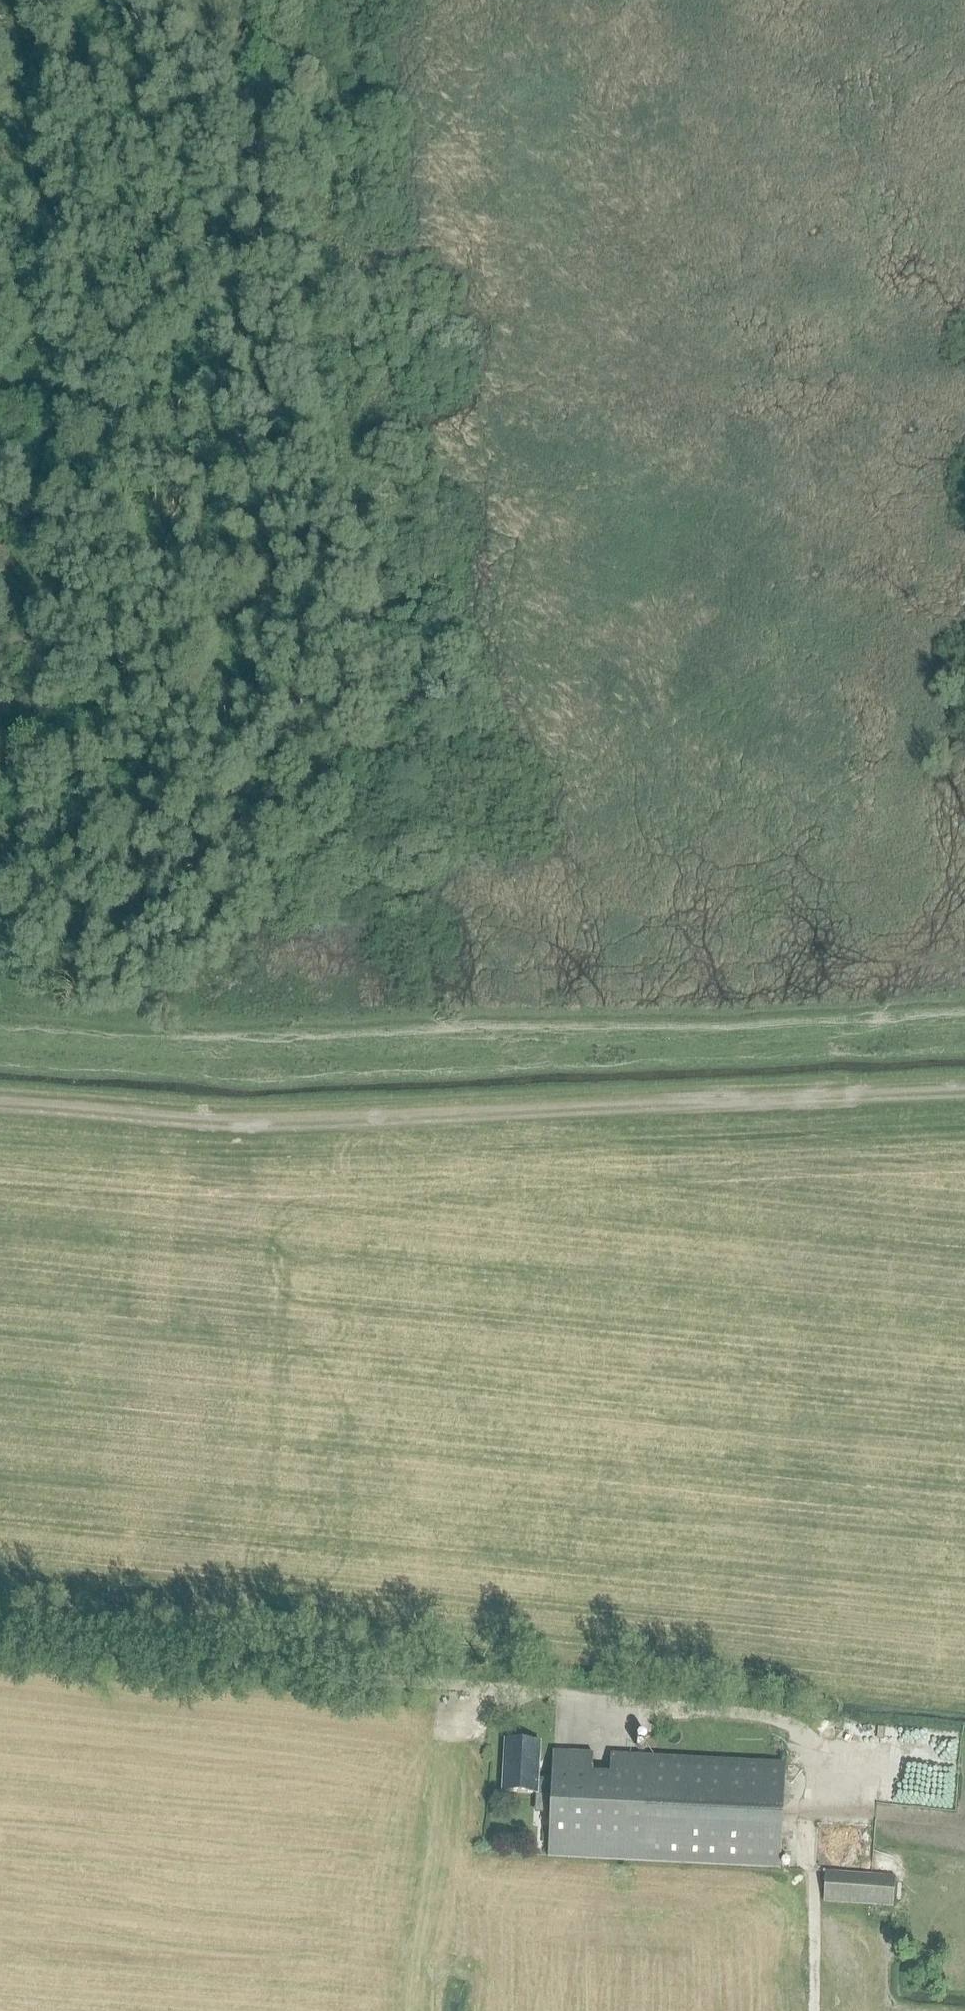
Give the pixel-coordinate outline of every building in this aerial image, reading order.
[(781,1869),(786,1764),(611,1755),(610,1774),(593,1773),(594,1754),(554,1752),(552,1780),(539,1779),(541,1743),(506,1741),(503,1792),(538,1794),(538,1792),(551,1793),(548,1857),(781,1869)] [(824,1872),(822,1902),(892,1906),(894,1876),(824,1872)]
